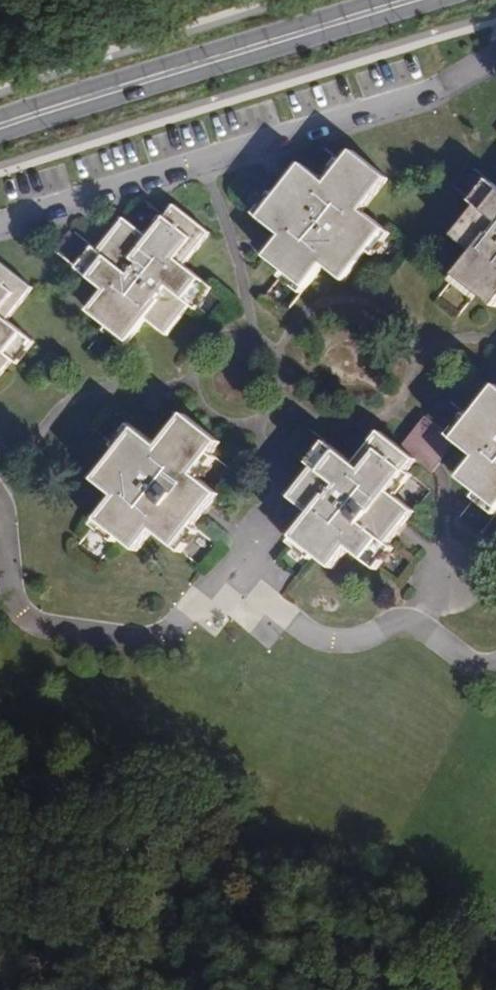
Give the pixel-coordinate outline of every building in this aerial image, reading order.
[(399,170),(362,141),(337,172),(323,161),(310,176),(325,189),(319,196),(292,175),(265,208),(291,229),(270,255),(312,288),(333,262),(353,278),(398,221),(373,201),(399,170)] [(457,237),(479,254),(459,280),(494,308),(495,305),(495,186),(457,237)] [(218,228),(182,199),(156,231),(145,221),(133,236),(148,248),(141,257),(113,235),(88,268),(112,287),(93,311),(134,343),(152,319),(173,335),(217,280),(192,260),(218,228)] [(0,269),(0,387),(37,341),(15,323),(35,298),(0,269)] [(462,437),(435,415),(418,435),(451,460),(466,441),(487,457),(468,480),(495,503),(495,394),(462,437)] [(229,442),(192,414),(167,447),(144,429),(99,485),(122,503),(103,526),(140,555),(158,531),(184,552),(211,517),(182,494),(189,485),(204,495),(213,483),(203,475),(229,442)] [(409,446),(390,431),(364,463),(341,446),(299,498),(320,516),(302,540),(342,572),(361,548),(382,565),(408,533),(380,510),(387,500),(403,514),(413,502),(400,492),(426,460),(409,446)] [(451,460),(418,435),(409,446),(426,460),(441,472),(451,460)]
